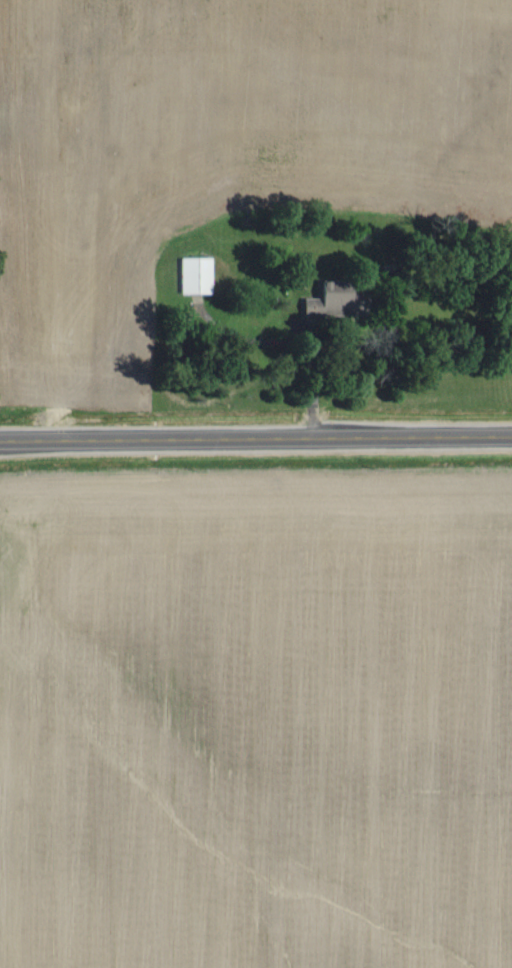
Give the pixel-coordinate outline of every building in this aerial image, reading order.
[(210,292),(209,256),(178,257),(179,293),(210,292)]
